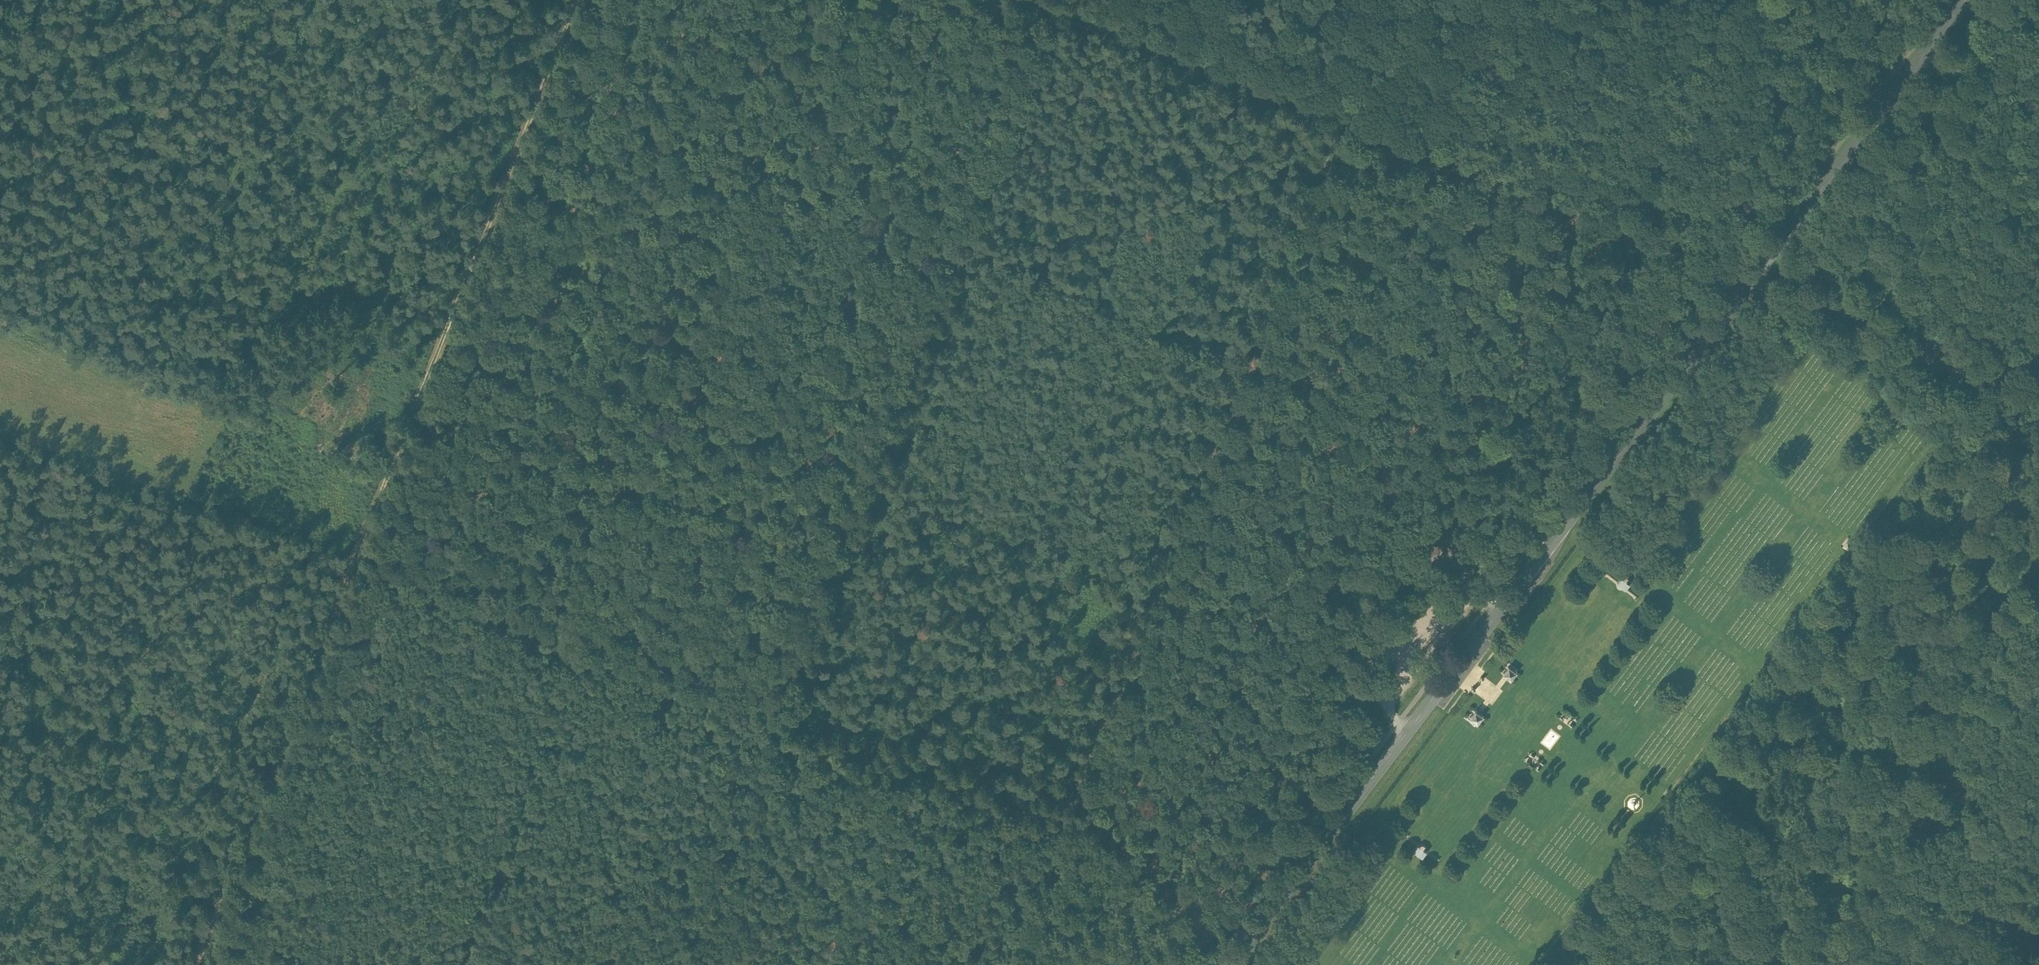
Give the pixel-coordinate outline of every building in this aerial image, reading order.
[(1847,537),(1843,544),(1850,550),(1855,543),(1847,537)] [(1607,572),(1605,574),(1636,598),(1638,596),(1628,587),(1631,584),(1621,576),(1618,580),(1607,572)] [(1509,662),(1503,671),(1505,673),(1509,676),(1512,678),(1519,669),(1509,662)] [(1475,707),(1468,716),(1478,723),(1484,714),(1482,712),(1478,709),(1475,707)] [(1408,834),(1407,836),(1418,844),(1413,851),(1422,857),(1426,852),(1438,860),(1440,857),(1408,834)]
